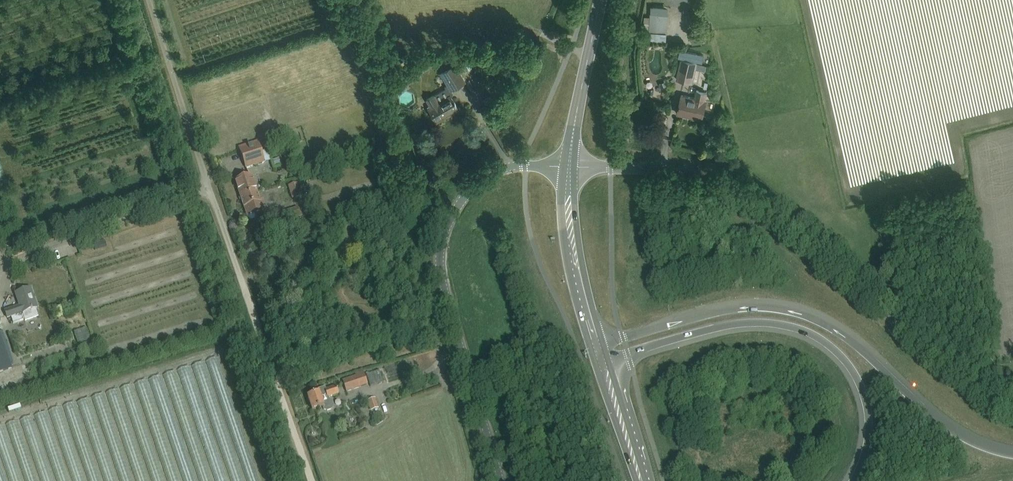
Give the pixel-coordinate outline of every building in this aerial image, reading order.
[(666,34),(668,15),(651,13),(649,33),(666,34)] [(680,49),(679,57),(702,62),(703,59),(704,54),(702,54),(680,49)] [(681,60),(680,65),(677,78),(692,82),(695,68),(697,63),(681,60)] [(404,71),(409,79),(418,74),(413,65),(404,71)] [(465,82),(459,74),(454,65),(440,73),(448,85),(444,87),(445,89),(434,96),(427,100),(430,106),(428,108),(436,121),(437,121),(436,120),(448,113),(449,114),(458,109),(455,104),(455,103),(454,101),(453,102),(450,95),(452,94),(452,93),(452,92),(451,90),(465,82)] [(691,116),(702,118),(706,100),(705,99),(706,91),(697,89),(695,97),(681,94),(679,102),(678,104),(679,105),(677,113),(678,113),(678,110),(688,113),(688,112),(692,113),(691,116)] [(258,143),(249,146),(239,149),(246,169),(255,166),(265,162),(258,143)] [(247,196),(257,193),(251,175),(235,180),(240,197),(247,195),(247,196)] [(301,197),(297,184),(288,187),(292,199),(301,197)] [(247,195),(240,197),(247,216),(266,209),(263,200),(260,201),(257,193),(247,196),(247,195)] [(285,212),(288,221),(300,217),(298,208),(285,212)] [(7,318),(11,317),(13,324),(25,319),(25,321),(38,317),(35,308),(37,308),(30,288),(15,294),(19,306),(5,311),(7,318)] [(85,339),(94,336),(91,325),(81,327),(85,339)] [(11,368),(0,336),(0,372),(11,368)] [(374,371),(377,381),(387,377),(384,367),(374,371)] [(367,384),(363,374),(342,381),(346,391),(367,384)] [(336,386),(326,390),(325,387),(317,389),(317,393),(307,396),(312,410),(322,407),(323,410),(327,411),(332,410),(334,406),(332,400),(329,399),(329,397),(339,394),(336,386)]
